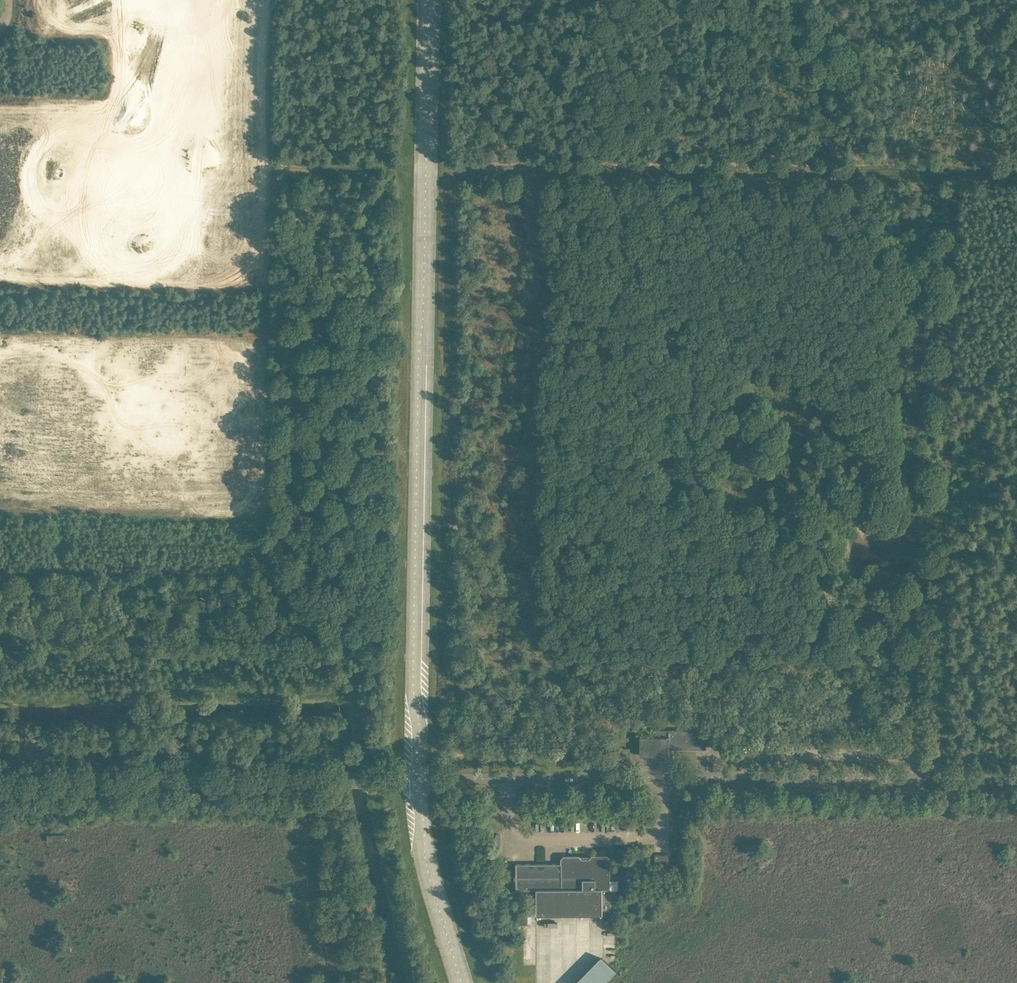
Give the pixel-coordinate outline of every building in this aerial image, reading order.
[(706,748),(706,745),(706,729),(655,729),(655,736),(640,736),(640,755),(668,755),(668,748),(706,748)] [(516,863),(516,879),(516,889),(536,889),(536,914),(602,913),(602,909),(610,909),(610,857),(607,854),(592,854),(589,857),(589,858),(582,858),(582,857),(579,855),(564,855),(561,858),(561,863),(516,863)] [(669,854),(655,854),(655,865),(669,864),(669,854)]
